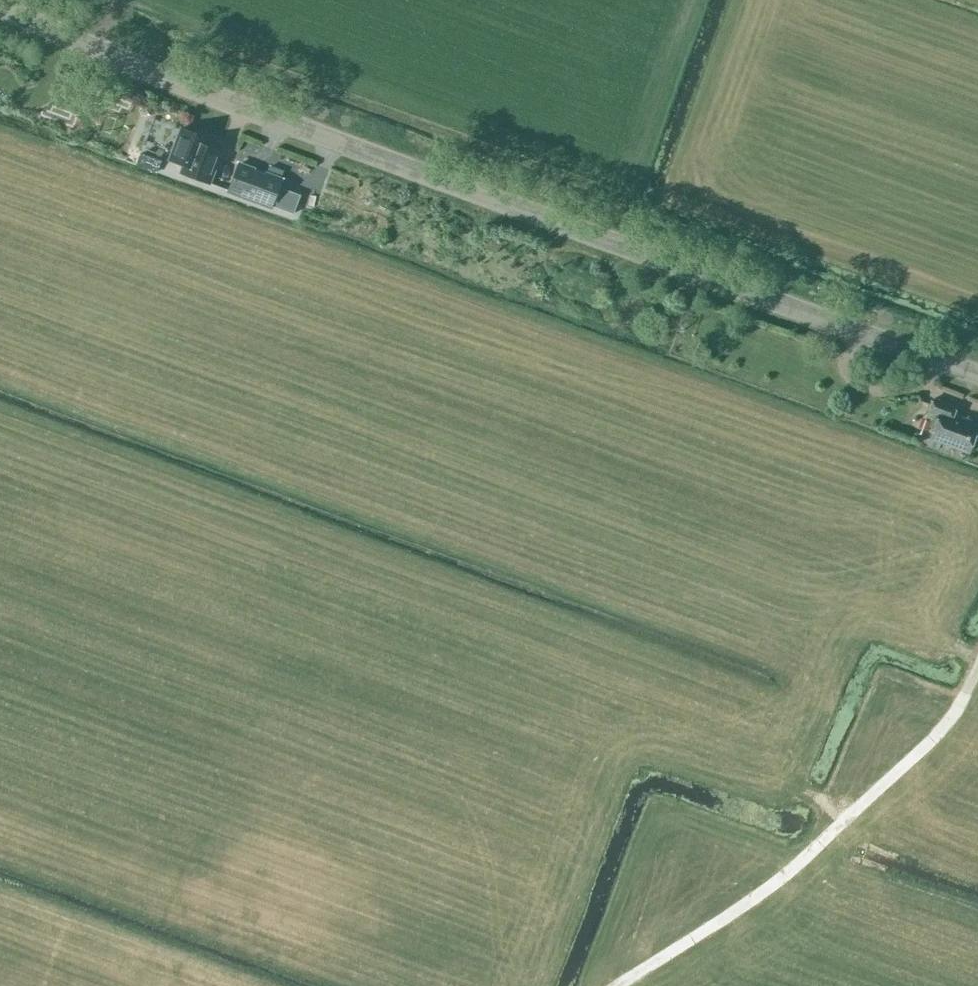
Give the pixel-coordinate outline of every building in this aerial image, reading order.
[(212,138),(180,126),(167,161),(182,166),(179,174),(211,185),(223,151),(210,146),(212,138)] [(294,213),(301,195),(280,186),(282,180),(239,165),(230,190),(294,213)] [(969,452),(977,427),(977,425),(953,416),(956,407),(933,399),(929,412),(939,415),(930,438),(969,452)]
